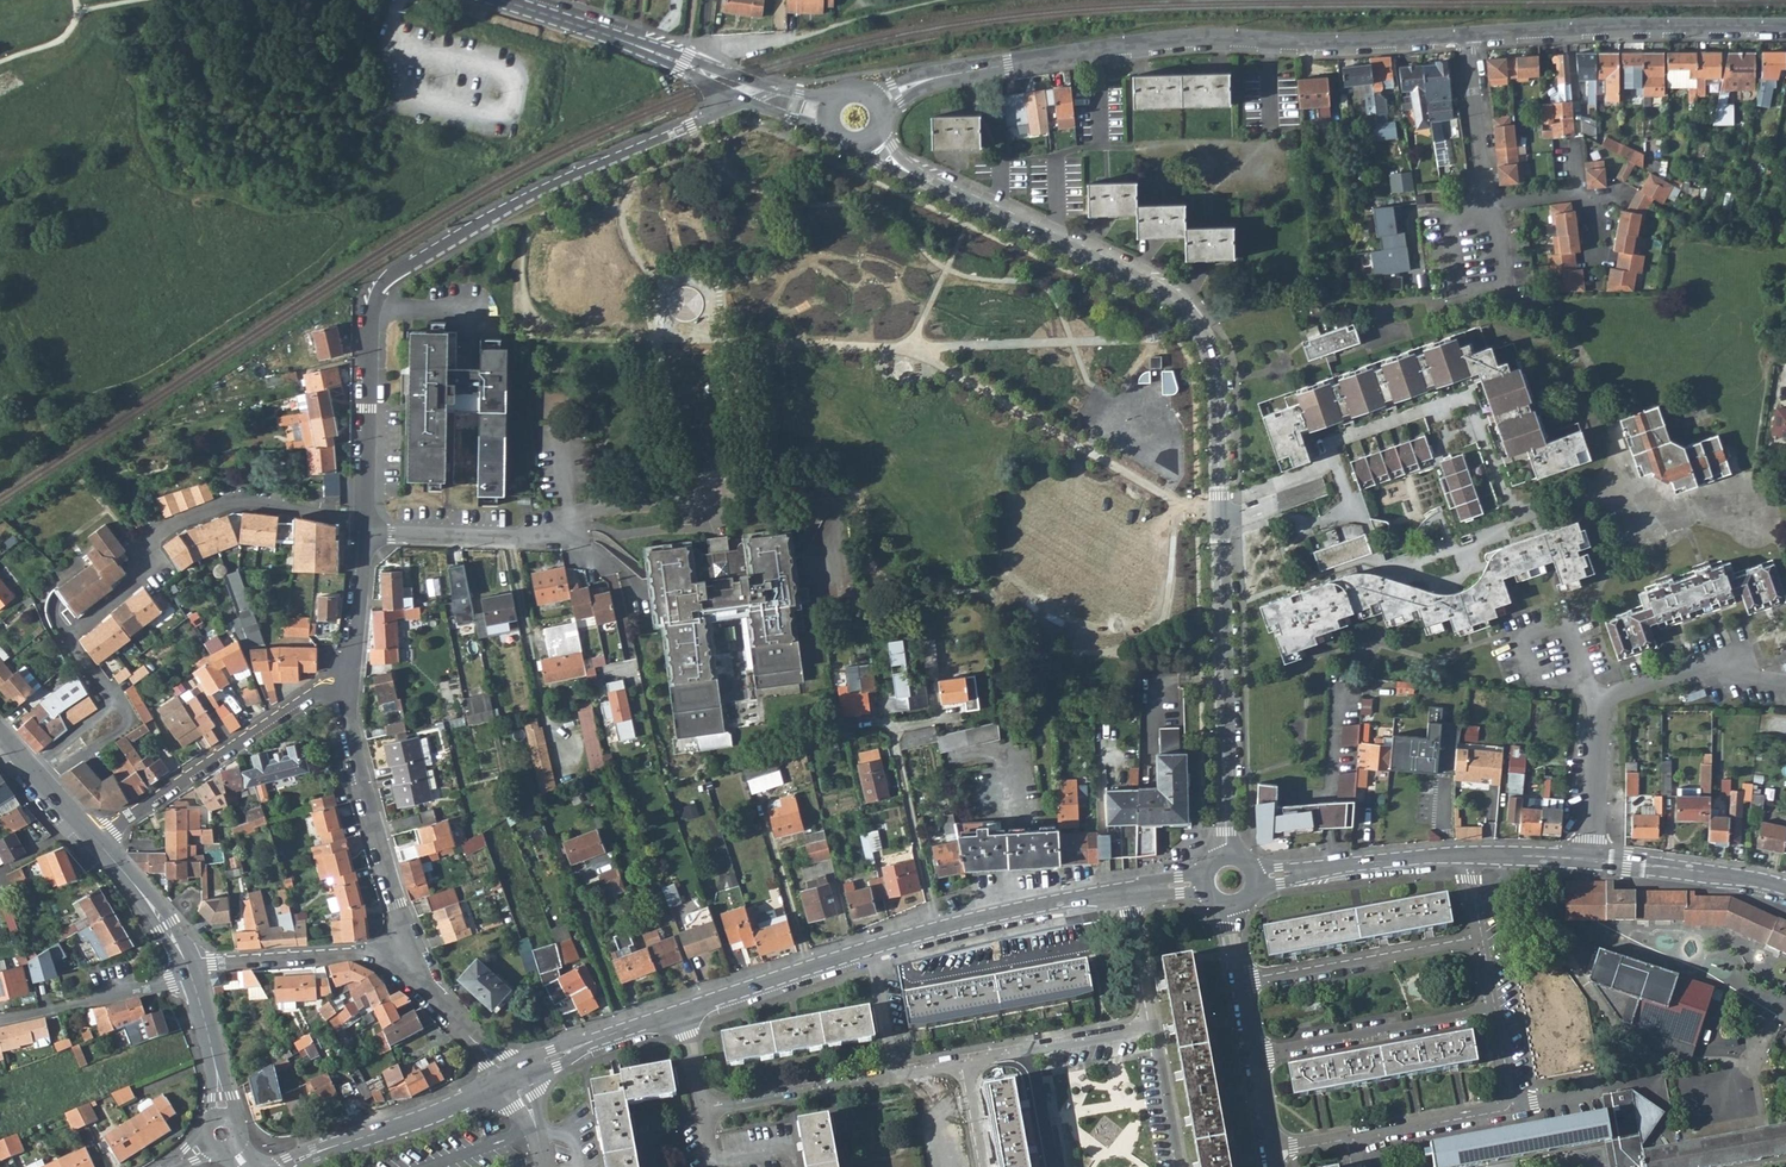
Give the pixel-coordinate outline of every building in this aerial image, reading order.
[(762,16),(764,0),(727,0),(725,12),(762,16)] [(787,12),(823,13),(823,0),(787,0),(787,12)] [(1756,53),(1755,52),(1728,52),(1721,89),(1714,118),(1730,122),(1734,104),(1732,103),(1735,90),(1755,90),(1756,53)] [(1761,52),(1761,75),(1755,106),(1760,106),(1763,90),(1773,90),(1777,75),(1772,75),(1772,67),(1784,67),(1785,52),(1761,52)] [(1570,84),(1568,53),(1558,54),(1560,84),(1570,84)] [(1643,96),(1643,53),(1623,53),(1623,90),(1638,90),(1637,96),(1643,96)] [(1664,53),(1643,53),(1643,96),(1643,105),(1643,106),(1653,106),(1654,85),(1659,85),(1659,77),(1664,78),(1664,53)] [(1697,53),(1667,53),(1667,79),(1691,79),(1691,87),(1698,87),(1697,53)] [(1721,78),(1720,53),(1697,53),(1698,87),(1705,87),(1705,78),(1721,78)] [(1596,101),(1596,54),(1577,54),(1579,79),(1590,79),(1588,83),(1589,101),(1596,101)] [(1618,54),(1596,54),(1596,101),(1604,102),(1604,91),(1601,87),(1601,79),(1606,79),(1607,101),(1619,101),(1618,54)] [(1539,56),(1486,59),(1489,85),(1507,83),(1506,80),(1518,79),(1518,82),(1528,81),(1529,79),(1540,78),(1539,56)] [(1370,58),(1371,64),(1376,110),(1382,110),(1380,93),(1383,87),(1394,87),(1391,57),(1370,58)] [(1453,118),(1449,62),(1437,62),(1437,66),(1424,67),(1432,128),(1433,140),(1443,139),(1441,120),(1453,118)] [(1376,114),(1376,110),(1371,64),(1343,67),(1346,93),(1354,93),(1355,98),(1363,97),(1365,115),(1376,114)] [(1424,65),(1400,67),(1403,91),(1412,91),(1416,130),(1432,128),(1424,67),(1424,65)] [(1229,104),(1228,72),(1132,75),(1133,107),(1229,104)] [(1328,78),(1298,80),(1300,106),(1318,105),(1319,117),(1331,116),(1328,78)] [(1668,87),(1691,87),(1691,79),(1667,79),(1668,87)] [(1553,102),(1571,101),(1570,84),(1560,84),(1560,91),(1552,96),(1553,102)] [(1050,133),(1049,122),(1047,107),(1055,105),(1057,117),(1058,117),(1059,125),(1076,124),(1072,86),(1002,97),(1007,128),(1031,125),(1032,136),(1050,133)] [(1552,136),(1574,135),(1571,101),(1553,102),(1541,103),(1542,118),(1548,118),(1548,119),(1551,119),(1552,127),(1542,128),(1542,137),(1552,136)] [(1377,123),(1376,114),(1365,115),(1367,130),(1378,129),(1377,123)] [(1508,115),(1492,117),(1498,184),(1523,182),(1521,163),(1517,163),(1515,147),(1520,147),(1518,135),(1514,135),(1513,124),(1509,125),(1508,115)] [(1583,133),(1596,139),(1596,118),(1591,117),(1591,124),(1582,120),(1583,133)] [(979,148),(979,118),(931,118),(931,148),(979,148)] [(1619,143),(1604,135),(1600,144),(1619,154),(1619,143)] [(1644,155),(1619,143),(1619,154),(1628,159),(1636,163),(1644,167),(1644,155)] [(1661,165),(1644,155),(1644,167),(1659,177),(1661,165)] [(1606,159),(1586,161),(1588,188),(1608,186),(1606,159)] [(1636,163),(1628,159),(1618,177),(1626,182),(1636,163)] [(1411,173),(1390,176),(1393,193),(1414,190),(1411,173)] [(1673,185),(1653,174),(1643,193),(1638,191),(1627,212),(1619,212),(1613,253),(1618,254),(1623,254),(1620,272),(1615,271),(1610,271),(1607,292),(1634,291),(1636,276),(1643,277),(1646,258),(1638,257),(1642,238),(1635,237),(1637,224),(1642,225),(1644,215),(1653,200),(1662,205),(1673,185)] [(1137,206),(1136,184),(1087,185),(1088,215),(1138,214),(1138,237),(1186,236),(1186,259),(1235,258),(1234,227),(1186,228),(1185,205),(1137,206)] [(1699,190),(1681,185),(1680,189),(1688,194),(1697,199),(1699,190)] [(1423,193),(1414,194),(1416,203),(1424,202),(1423,193)] [(1402,216),(1400,204),(1388,205),(1372,207),(1374,223),(1377,222),(1379,235),(1381,249),(1394,247),(1406,245),(1404,231),(1399,232),(1399,226),(1395,226),(1394,217),(1397,216),(1402,216)] [(1567,204),(1544,209),(1547,226),(1551,225),(1553,237),(1549,237),(1552,257),(1549,257),(1552,273),(1555,273),(1558,292),(1584,292),(1580,269),(1575,270),(1570,271),(1567,253),(1572,252),(1577,251),(1571,211),(1568,212),(1567,204)] [(1772,234),(1759,232),(1757,240),(1767,242),(1771,241),(1772,234)] [(1381,249),(1370,250),(1373,274),(1409,269),(1406,245),(1394,247),(1381,249)] [(1620,272),(1623,254),(1618,254),(1615,271),(1620,272)] [(428,330),(446,330),(446,320),(429,320),(428,330)] [(1360,343),(1353,324),(1302,341),(1309,361),(1360,343)] [(320,360),(344,354),(338,326),(314,332),(320,360)] [(482,368),(448,367),(449,330),(446,330),(428,330),(413,329),(411,477),(425,478),(442,478),(446,478),(448,401),(480,401),(478,507),(499,507),(499,499),(507,499),(509,349),(501,348),(501,339),(482,338),(482,368)] [(1458,335),(1372,364),(1302,388),(1303,392),(1286,398),(1289,408),(1264,416),(1281,466),(1314,455),(1306,429),(1388,400),(1482,368),(1511,453),(1529,447),(1539,474),(1545,472),(1543,466),(1563,460),(1565,465),(1581,460),(1576,448),(1588,445),(1582,427),(1549,438),(1524,364),(1511,368),(1507,359),(1498,362),(1495,353),(1487,355),(1484,348),(1476,351),(1472,342),(1461,345),(1458,335)] [(1495,353),(1492,345),(1484,348),(1487,355),(1495,353)] [(1162,366),(1162,354),(1151,355),(1152,366),(1162,366)] [(338,368),(305,374),(309,392),(342,386),(338,368)] [(1174,369),(1163,369),(1163,382),(1163,388),(1164,393),(1171,393),(1173,393),(1176,391),(1178,388),(1179,386),(1177,379),(1174,369)] [(1140,382),(1151,381),(1151,370),(1147,371),(1143,373),(1141,375),(1140,378),(1140,382)] [(296,371),(265,378),(267,386),(297,379),(296,371)] [(344,396),(342,386),(309,392),(306,393),(309,412),(304,413),(264,420),(266,429),(285,425),(297,423),(334,416),(331,398),(344,396)] [(300,394),(304,413),(309,412),(306,393),(300,394)] [(1658,405),(1648,408),(1622,417),(1641,473),(1651,469),(1672,481),(1675,491),(1732,473),(1718,434),(1685,445),(1670,437),(1660,409),(1658,405)] [(1775,408),(1771,433),(1785,436),(1785,410),(1775,408)] [(334,416),(297,423),(298,430),(292,432),(294,440),(286,442),(287,449),(308,447),(335,445),(334,441),(338,440),(334,416)] [(297,423),(285,425),(287,433),(292,432),(298,430),(297,423)] [(1431,443),(1428,432),(1353,457),(1357,468),(1355,469),(1357,476),(1360,475),(1361,479),(1435,455),(1434,450),(1437,449),(1434,442),(1431,443)] [(310,473),(325,473),(325,480),(340,479),(339,472),(336,472),(335,445),(308,447),(310,473)] [(1581,460),(1592,456),(1588,445),(1576,448),(1581,460)] [(1447,455),(1448,457),(1443,458),(1462,517),(1467,516),(1468,518),(1475,516),(1474,513),(1485,509),(1466,451),(1455,454),(1454,452),(1447,455)] [(1563,460),(1543,466),(1545,472),(1565,465),(1563,460)] [(442,478),(425,478),(425,486),(442,486),(442,478)] [(325,502),(340,505),(340,479),(325,480),(325,483),(325,502)] [(208,482),(157,498),(165,519),(215,500),(208,482)] [(310,499),(325,502),(325,483),(310,484),(310,499)] [(294,571),(338,573),(339,551),(333,551),(333,540),(336,540),(336,528),(326,528),(326,540),(295,539),(295,522),(278,522),(278,516),(244,514),(244,515),(234,515),(190,532),(200,559),(242,544),(276,546),(277,540),(295,541),(294,571)] [(326,528),(336,528),(336,526),(295,516),(295,522),(295,539),(326,540),(326,528)] [(1389,522),(1388,520),(1370,517),(1372,522),(1374,527),(1385,529),(1387,528),(1388,527),(1389,525),(1390,523),(1389,522)] [(1413,593),(1407,591),(1401,589),(1391,586),(1378,581),(1368,577),(1363,576),(1357,574),(1352,573),(1347,573),(1342,574),(1338,575),(1299,588),(1256,603),(1262,623),(1272,620),(1277,633),(1271,635),(1279,655),(1321,641),(1319,633),(1331,629),(1340,626),(1337,619),(1379,604),(1382,612),(1384,620),(1417,609),(1423,627),(1449,619),(1452,627),(1495,613),(1492,604),(1505,599),(1509,598),(1501,575),(1540,562),(1554,558),(1562,581),(1587,573),(1584,564),(1588,563),(1585,552),(1581,553),(1579,547),(1589,544),(1584,526),(1579,528),(1577,520),(1555,527),(1519,539),(1504,544),(1498,546),(1494,548),(1488,553),(1481,559),(1478,563),(1473,569),(1466,579),(1459,586),(1455,589),(1450,592),(1444,594),(1438,594),(1432,595),(1425,595),(1418,594),(1413,593)] [(94,561),(59,588),(79,614),(114,587),(112,584),(118,579),(127,573),(121,564),(116,558),(124,552),(127,550),(107,523),(89,536),(102,553),(101,554),(103,555),(97,559),(94,561)] [(801,661),(799,660),(797,645),(799,643),(796,642),(796,635),(797,634),(795,632),(793,617),(795,615),(793,614),(792,609),(793,609),(792,602),(798,602),(798,599),(811,598),(810,587),(798,587),(798,579),(794,577),(793,565),(794,559),(793,552),(790,550),(789,538),(791,535),(788,533),(788,530),(772,532),(772,537),(767,537),(766,533),(752,535),(750,539),(747,539),(745,540),(742,542),(740,543),(739,545),(739,548),(730,549),(728,535),(709,537),(711,551),(702,552),(701,551),(700,549),(698,548),(696,547),(694,547),(689,548),(685,545),(670,546),(671,550),(665,551),(665,547),(650,549),(650,552),(648,554),(651,556),(653,570),(650,573),(651,581),(654,582),(656,596),(654,599),(654,608),(658,609),(659,621),(666,620),(666,624),(669,626),(669,630),(666,633),(669,635),(671,647),(669,649),(670,659),(672,661),(675,675),(672,678),(675,680),(675,683),(673,686),(676,688),(677,700),(675,704),(679,706),(679,710),(677,713),(680,714),(681,727),(679,732),(683,733),(683,737),(693,736),(721,732),(721,729),(723,727),(720,725),(718,710),(721,707),(718,706),(717,702),(719,700),(717,699),(716,697),(714,683),(716,680),(714,679),(713,674),(715,673),(712,670),(710,655),(712,654),(711,644),(708,643),(707,630),(709,627),(708,618),(705,616),(704,611),(752,605),(753,610),(751,612),(752,621),(755,622),(757,636),(754,639),(758,640),(758,645),(755,647),(759,649),(761,663),(758,667),(762,668),(764,687),(801,682),(799,664),(801,661)] [(190,532),(182,535),(191,547),(196,561),(200,559),(190,532)] [(172,559),(181,572),(196,561),(191,547),(182,535),(167,545),(176,557),(172,559)] [(33,555),(38,549),(26,537),(19,542),(33,555)] [(1367,558),(1360,539),(1309,555),(1316,574),(1367,558)] [(94,549),(88,553),(94,561),(97,559),(94,555),(97,553),(94,549)] [(124,552),(116,558),(121,564),(129,558),(124,552)] [(465,562),(455,565),(457,577),(450,578),(453,601),(444,602),(447,615),(456,614),(458,624),(476,620),(466,567),(465,562)] [(1696,570),(1698,577),(1674,586),(1671,578),(1655,583),(1658,591),(1640,597),(1643,609),(1633,613),(1631,609),(1616,614),(1617,618),(1606,622),(1617,653),(1624,650),(1627,658),(1650,649),(1648,642),(1655,640),(1649,624),(1664,619),(1667,626),(1691,618),(1689,611),(1704,605),(1706,613),(1729,605),(1727,597),(1742,592),(1748,607),(1754,605),(1756,612),(1780,604),(1778,597),(1785,594),(1774,564),(1763,567),(1761,564),(1746,569),(1747,573),(1737,576),(1733,566),(1714,572),(1712,564),(1696,570)] [(455,565),(449,566),(450,578),(457,577),(455,565)] [(565,565),(534,572),(539,602),(571,595),(569,583),(565,565)] [(239,614),(240,618),(231,621),(235,628),(248,646),(250,646),(264,643),(240,574),(238,570),(225,575),(239,614)] [(403,570),(382,571),(384,609),(406,608),(414,607),(413,597),(405,597),(404,587),(403,570)] [(14,597),(0,578),(0,608),(14,597)] [(112,584),(114,587),(121,582),(118,579),(112,584)] [(578,581),(569,583),(571,595),(576,617),(594,613),(588,585),(579,587),(578,581)] [(598,586),(588,588),(594,613),(596,622),(615,618),(609,589),(599,592),(598,586)] [(404,587),(405,597),(413,597),(412,587),(404,587)] [(113,615),(80,640),(97,664),(131,639),(129,637),(170,607),(162,596),(155,602),(145,588),(111,613),(113,615)] [(513,592),(482,598),(488,624),(518,619),(513,592)] [(319,619),(337,620),(337,597),(319,596),(319,619)] [(1495,613),(1508,608),(1505,599),(1492,604),(1495,613)] [(1382,612),(1379,604),(1337,619),(1340,626),(1382,612)] [(373,610),(375,648),(371,648),(371,663),(400,661),(398,620),(422,617),(421,613),(426,612),(426,605),(425,605),(414,607),(406,608),(384,609),(373,610)] [(575,616),(544,622),(550,652),(581,646),(575,616)] [(310,618),(298,618),(298,620),(284,621),(284,635),(309,636),(310,618)] [(519,627),(518,619),(488,624),(490,633),(519,627)] [(1331,629),(1319,633),(1321,641),(1333,637),(1331,629)] [(921,632),(922,640),(934,638),(933,631),(921,632)] [(897,695),(889,696),(892,709),(927,704),(924,680),(924,679),(908,681),(902,636),(889,637),(892,660),(901,659),(903,669),(893,670),(897,695)] [(922,640),(926,675),(938,674),(934,638),(922,640)] [(224,647),(210,653),(213,658),(218,665),(232,658),(244,653),(238,640),(224,647)] [(550,652),(540,654),(545,676),(558,674),(556,663),(574,660),(576,670),(576,671),(586,669),(581,646),(550,652)] [(317,649),(279,647),(266,648),(273,681),(299,681),(299,670),(316,668),(317,649)] [(250,649),(254,670),(261,669),(263,684),(266,683),(271,705),(277,702),(273,681),(266,648),(250,649)] [(210,653),(196,663),(199,668),(213,658),(210,653)] [(232,658),(236,667),(248,663),(244,653),(232,658)] [(228,682),(218,665),(213,658),(199,668),(197,670),(210,693),(228,682)] [(576,670),(574,660),(556,663),(558,674),(576,670)] [(7,696),(10,693),(18,703),(35,690),(18,670),(13,674),(4,663),(0,665),(0,687),(7,696)] [(248,663),(236,667),(238,673),(242,675),(251,672),(248,663)] [(874,663),(858,665),(861,693),(851,694),(850,686),(838,687),(841,715),(870,713),(868,691),(877,691),(874,663)] [(125,667),(114,676),(119,683),(129,676),(134,684),(135,683),(150,672),(144,665),(132,673),(127,666),(125,667)] [(254,670),(259,684),(263,684),(261,669),(254,670)] [(397,699),(392,672),(375,676),(379,702),(382,702),(397,699)] [(65,727),(57,713),(88,693),(75,674),(41,702),(30,713),(26,714),(21,718),(25,723),(17,730),(37,752),(53,738),(65,727)] [(969,698),(965,676),(939,680),(943,703),(969,698)] [(635,735),(622,678),(605,681),(609,699),(600,701),(604,718),(613,715),(618,739),(635,735)] [(1416,692),(1417,680),(1398,679),(1397,691),(1416,692)] [(145,757),(150,765),(147,767),(142,760),(130,742),(150,729),(145,723),(154,718),(137,688),(135,683),(134,684),(125,690),(144,723),(117,740),(119,743),(122,747),(130,759),(148,784),(169,769),(161,758),(155,762),(149,754),(145,757)] [(248,706),(262,701),(256,685),(242,690),(248,706)] [(493,709),(490,691),(463,697),(467,716),(493,709)] [(57,713),(65,727),(97,706),(88,693),(57,713)] [(182,746),(203,733),(183,703),(178,695),(158,708),(182,746)] [(183,703),(203,733),(211,728),(215,725),(196,695),(183,703)] [(397,699),(382,702),(383,711),(404,708),(402,699),(397,699)] [(214,706),(231,732),(242,726),(237,718),(234,718),(223,700),(214,706)] [(593,701),(581,703),(582,709),(580,710),(582,717),(596,715),(593,701)] [(1391,747),(1389,770),(1454,776),(1454,771),(1455,757),(1456,750),(1458,741),(1461,726),(1441,724),(1442,708),(1429,707),(1426,739),(1392,735),(1392,740),(1391,747)] [(493,709),(467,716),(469,724),(495,718),(493,709)] [(596,715),(582,717),(592,771),(603,766),(606,764),(596,715)] [(469,724),(467,716),(445,722),(447,730),(469,724)] [(537,717),(525,720),(541,795),(556,787),(542,725),(538,725),(537,717)] [(406,720),(386,724),(388,734),(409,730),(406,720)] [(941,751),(1000,739),(998,722),(938,734),(938,738),(941,751)] [(1365,768),(1389,770),(1389,769),(1391,747),(1382,746),(1383,739),(1375,739),(1375,745),(1367,744),(1369,724),(1360,723),(1356,766),(1355,786),(1364,787),(1365,768)] [(938,734),(935,724),(908,731),(898,739),(900,747),(938,738),(938,734)] [(211,728),(203,733),(211,746),(219,741),(211,728)] [(1158,754),(1158,785),(1139,786),(1139,787),(1137,856),(1156,854),(1155,823),(1187,822),(1186,754),(1180,754),(1179,728),(1160,729),(1160,755),(1158,754)] [(1343,731),(1342,751),(1358,748),(1359,728),(1343,731)] [(721,732),(693,736),(695,752),(729,748),(727,731),(721,732)] [(427,769),(420,737),(386,745),(389,757),(393,757),(395,767),(397,776),(427,769)] [(263,782),(309,771),(303,743),(288,747),(290,754),(283,756),(282,752),(275,754),(276,758),(269,759),(267,752),(252,756),(255,767),(241,771),(244,787),(255,785),(260,802),(267,800),(265,792),(263,782)] [(1498,786),(1501,754),(1456,750),(1454,781),(1476,783),(1476,778),(1489,779),(1489,785),(1498,786)] [(888,798),(877,751),(857,755),(859,764),(858,765),(866,803),(888,798)] [(1713,752),(1704,752),(1704,768),(1704,775),(1703,788),(1701,788),(1701,797),(1692,797),(1681,797),(1678,797),(1677,820),(1710,821),(1710,816),(1711,808),(1712,779),(1712,767),(1713,752)] [(775,755),(743,765),(747,781),(748,780),(779,771),(775,755)] [(147,767),(150,765),(145,757),(142,760),(147,767)] [(115,773),(130,800),(150,787),(148,784),(130,759),(127,761),(128,764),(114,771),(115,773)] [(1509,759),(1507,772),(1509,773),(1508,785),(1510,785),(1506,821),(1520,822),(1522,798),(1526,761),(1509,759)] [(1662,759),(1662,772),(1670,772),(1671,759),(1662,759)] [(72,776),(66,782),(80,801),(123,805),(130,800),(115,773),(98,784),(84,763),(69,772),(72,776)] [(325,772),(332,772),(331,764),(324,765),(325,772)] [(222,771),(228,791),(226,792),(229,804),(230,804),(233,804),(233,805),(238,803),(237,800),(239,799),(236,790),(244,787),(241,771),(239,765),(222,771)] [(427,769),(431,787),(438,786),(434,767),(427,769)] [(427,769),(397,776),(399,785),(401,795),(398,795),(401,809),(434,802),(431,787),(427,769)] [(228,791),(222,771),(196,788),(211,808),(229,804),(226,792),(228,791)] [(783,783),(779,771),(748,780),(752,793),(783,783)] [(1626,772),(1625,796),(1637,796),(1637,772),(1626,772)] [(1662,772),(1662,796),(1671,796),(1671,772),(1670,772),(1662,772)] [(10,790),(0,775),(0,814),(1,816),(19,804),(10,790)] [(1333,829),(1352,829),(1356,776),(1340,779),(1339,795),(1338,807),(1336,807),(1333,829)] [(1733,777),(1730,777),(1729,780),(1725,779),(1723,797),(1731,798),(1732,791),(1733,777)] [(1137,857),(1137,856),(1139,787),(1107,790),(1107,778),(1096,778),(1097,791),(1098,832),(1099,858),(1137,857)] [(1057,790),(1059,827),(1078,826),(1075,779),(1063,780),(1063,790),(1057,790)] [(1542,800),(1539,833),(1560,835),(1563,801),(1549,799),(1550,780),(1544,779),(1542,799),(1542,800)] [(1731,798),(1730,818),(1728,842),(1728,845),(1734,845),(1739,841),(1743,799),(1751,800),(1751,794),(1753,784),(1744,783),(1743,792),(1732,791),(1731,798)] [(1259,815),(1258,839),(1289,836),(1289,834),(1324,832),(1324,829),(1322,808),(1296,809),(1296,811),(1279,813),(1279,809),(1280,788),(1261,786),(1261,815),(1259,815)] [(1097,791),(1087,792),(1088,833),(1089,832),(1098,832),(1097,791)] [(311,799),(313,811),(336,806),(334,794),(311,799)] [(802,828),(791,794),(775,799),(777,806),(768,809),(776,836),(802,828)] [(1763,809),(1764,796),(1751,794),(1751,800),(1750,807),(1763,809)] [(1654,804),(1654,815),(1641,815),(1632,814),(1631,837),(1658,838),(1658,816),(1662,816),(1662,796),(1654,796),(1654,804)] [(1522,798),(1520,822),(1519,832),(1539,833),(1542,800),(1522,798)] [(166,807),(166,830),(188,829),(199,829),(199,807),(188,807),(188,801),(175,802),(175,807),(166,807)] [(684,819),(700,812),(696,801),(679,808),(684,819)] [(19,804),(1,816),(0,816),(0,822),(8,834),(13,831),(31,822),(19,804)] [(1654,804),(1641,804),(1641,815),(1654,815),(1654,804)] [(248,821),(264,817),(261,806),(245,811),(248,821)] [(324,845),(344,840),(336,806),(313,811),(318,833),(320,833),(323,845),(324,845)] [(1783,806),(1779,826),(1763,822),(1757,847),(1782,852),(1785,835),(1785,807),(1783,806)] [(1336,807),(1279,809),(1279,813),(1296,811),(1296,809),(1322,808),(1324,829),(1333,829),(1336,807)] [(1720,817),(1720,809),(1711,808),(1710,816),(1720,817)] [(438,823),(435,809),(421,813),(424,826),(438,823)] [(238,824),(248,821),(245,811),(236,814),(238,824)] [(958,832),(956,823),(954,812),(943,815),(947,835),(958,832)] [(420,823),(418,814),(401,819),(403,827),(420,823)] [(1710,821),(1710,824),(1709,833),(1708,840),(1715,841),(1715,844),(1728,845),(1728,842),(1730,818),(1720,817),(1710,816),(1710,821)] [(450,819),(438,823),(424,826),(421,827),(424,841),(401,847),(404,861),(445,847),(457,843),(450,819)] [(959,840),(965,868),(1014,865),(1007,831),(1001,832),(1000,820),(956,823),(958,832),(959,840)] [(1482,839),(1482,826),(1455,827),(1456,839),(1457,839),(1476,838),(1482,839)] [(214,844),(213,828),(199,829),(188,829),(188,835),(202,835),(202,844),(208,844),(214,844)] [(606,850),(597,828),(564,842),(572,863),(606,850)] [(1059,833),(1059,828),(1007,831),(1014,865),(1061,862),(1059,833)] [(166,830),(166,853),(167,852),(167,863),(188,862),(188,856),(188,845),(188,835),(188,829),(166,830)] [(883,848),(879,829),(867,832),(871,851),(883,848)] [(24,851),(13,831),(8,834),(0,839),(0,852),(5,862),(24,851)] [(457,843),(459,848),(464,847),(467,854),(487,844),(483,832),(462,842),(457,843)] [(959,840),(958,832),(947,835),(949,842),(959,840)] [(1061,862),(1100,862),(1099,858),(1098,832),(1089,832),(1088,833),(1059,833),(1061,862)] [(825,838),(804,844),(809,861),(829,855),(825,839),(825,838)] [(314,847),(322,880),(330,878),(333,878),(355,872),(346,839),(344,840),(324,845),(323,845),(314,847)] [(965,870),(965,868),(959,840),(949,842),(934,845),(941,875),(965,870)] [(63,846),(5,871),(11,886),(26,880),(22,870),(30,867),(39,863),(44,874),(54,870),(56,875),(58,880),(55,881),(56,884),(76,876),(64,847),(63,846)] [(437,855),(446,852),(445,847),(404,861),(399,862),(405,885),(410,899),(425,894),(430,911),(456,902),(451,886),(430,892),(424,872),(421,862),(430,860),(438,857),(437,855)] [(166,853),(127,853),(144,872),(167,872),(167,863),(167,852),(166,853)] [(430,860),(421,862),(424,872),(433,869),(430,860)] [(882,868),(884,878),(878,879),(882,898),(920,890),(913,860),(882,868)] [(189,883),(188,877),(200,877),(200,862),(188,862),(167,863),(167,872),(168,878),(179,878),(179,883),(189,883)] [(210,898),(206,862),(204,862),(200,862),(200,877),(202,893),(202,898),(202,899),(210,898)] [(26,880),(34,876),(30,867),(22,870),(26,880)] [(618,867),(601,873),(605,882),(621,875),(618,867)] [(243,868),(225,871),(226,878),(244,874),(243,868)] [(56,875),(54,870),(44,874),(46,879),(56,875)] [(331,912),(365,905),(357,872),(355,872),(333,878),(337,896),(327,899),(330,913),(331,912)] [(601,883),(603,890),(605,895),(625,887),(624,882),(621,875),(605,882),(601,883)] [(818,879),(820,887),(808,890),(802,892),(809,916),(823,912),(825,916),(836,913),(826,875),(818,878),(818,879)] [(818,879),(806,882),(808,890),(820,887),(818,879)] [(855,891),(853,883),(843,885),(851,918),(876,912),(874,900),(882,898),(878,879),(868,882),(869,887),(855,891)] [(732,895),(741,892),(737,880),(728,883),(732,895)] [(681,902),(674,884),(662,888),(664,892),(664,893),(670,907),(681,902)] [(1613,884),(1575,884),(1575,920),(1685,920),(1686,924),(1718,924),(1719,922),(1785,954),(1785,925),(1740,903),(1735,900),(1733,899),(1730,898),(1728,898),(1724,898),(1693,897),(1693,893),(1613,894),(1613,884)] [(79,900),(88,916),(80,920),(74,924),(78,931),(113,911),(100,888),(79,900)] [(173,904),(192,925),(198,909),(202,899),(202,898),(202,893),(195,894),(191,889),(173,904)] [(658,894),(664,909),(670,907),(664,893),(658,894)] [(250,900),(262,947),(299,945),(294,928),(292,921),(291,916),(288,904),(281,906),(283,915),(278,916),(282,928),(271,932),(264,900),(259,901),(258,895),(250,897),(250,900)] [(228,896),(210,898),(202,899),(198,909),(211,923),(231,921),(228,896)] [(1452,927),(1447,898),(1263,928),(1269,958),(1452,927)] [(80,920),(88,916),(79,900),(71,905),(80,920)] [(236,932),(238,949),(262,947),(250,900),(241,902),(245,932),(236,932)] [(436,923),(444,944),(468,936),(456,902),(430,911),(429,912),(433,924),(436,923)] [(132,914),(126,903),(113,911),(78,931),(67,938),(71,945),(77,942),(89,963),(109,955),(131,943),(120,921),(132,914)] [(359,941),(368,937),(365,905),(331,912),(332,921),(331,921),(332,942),(359,941)] [(689,956),(721,944),(708,907),(702,909),(706,922),(680,932),(689,956)] [(746,950),(758,946),(749,917),(746,909),(719,917),(729,947),(744,943),(746,950)] [(308,918),(307,912),(291,916),(292,921),(305,918),(308,918)] [(760,953),(793,942),(790,931),(786,920),(779,922),(759,928),(755,915),(749,917),(758,946),(760,953)] [(757,921),(759,928),(779,922),(776,915),(757,921)] [(665,939),(653,944),(648,932),(643,918),(638,920),(648,946),(656,968),(682,958),(673,936),(665,939)] [(74,924),(62,930),(67,938),(78,931),(74,924)] [(299,945),(307,944),(306,927),(294,928),(299,945)] [(648,932),(653,944),(665,939),(660,928),(648,932)] [(656,968),(648,946),(639,949),(633,931),(615,937),(619,948),(612,951),(622,980),(656,968)] [(582,957),(574,937),(555,944),(558,950),(558,951),(561,964),(582,957)] [(65,955),(58,943),(28,960),(27,960),(33,985),(58,975),(53,963),(65,955)] [(535,957),(544,985),(546,985),(561,1016),(579,1009),(562,977),(561,977),(560,976),(557,968),(562,967),(561,964),(558,951),(535,957)] [(1714,990),(1620,960),(1598,952),(1588,981),(1620,1021),(1632,1025),(1695,1048),(1710,1003),(1719,1005),(1722,995),(1713,993),(1714,990)] [(17,956),(19,962),(27,960),(28,960),(26,954),(17,956)] [(1191,955),(1161,960),(1199,1166),(1230,1166),(1191,955)] [(495,975),(477,958),(459,978),(496,1012),(512,994),(493,978),(495,975)] [(332,966),(336,987),(353,980),(360,983),(373,974),(349,963),(332,966)] [(592,978),(585,963),(560,976),(561,977),(562,977),(579,1009),(582,1014),(599,1006),(595,995),(598,993),(596,987),(591,989),(588,980),(592,978)] [(1091,992),(1085,963),(902,997),(906,1019),(908,1027),(1091,992)] [(0,972),(0,999),(28,992),(22,966),(0,972)] [(244,989),(235,973),(231,974),(239,989),(244,989)] [(252,973),(235,973),(244,989),(249,988),(261,988),(252,973)] [(221,996),(220,990),(239,989),(231,974),(214,975),(210,981),(214,997),(221,996)] [(373,974),(360,983),(350,989),(355,1002),(383,985),(374,974),(373,974)] [(329,981),(315,981),(314,977),(276,979),(278,1003),(279,1003),(280,1012),(296,1011),(295,1002),(316,1000),(316,996),(332,996),(329,981)] [(596,987),(597,987),(592,978),(588,980),(591,989),(596,987)] [(1577,1072),(1561,979),(1530,985),(1546,1077),(1577,1072)] [(383,985),(355,1002),(359,1012),(363,1010),(371,1006),(389,998),(383,985)] [(261,988),(249,988),(250,999),(267,998),(261,988)] [(389,998),(371,1006),(373,1011),(374,1011),(379,1021),(383,1030),(396,1022),(400,1019),(394,1010),(410,1004),(410,1000),(399,993),(389,998)] [(331,1003),(337,1013),(342,1008),(343,1004),(340,996),(331,1003)] [(1321,1010),(1318,998),(1303,1001),(1305,1013),(1321,1010)] [(124,1028),(146,1020),(139,1000),(126,1002),(124,1004),(107,1009),(106,1008),(93,1009),(96,1024),(99,1038),(124,1028)] [(330,1023),(346,1049),(346,1048),(351,1045),(346,1036),(340,1027),(358,1015),(360,1018),(362,1017),(360,1014),(359,1012),(355,1002),(345,1008),(344,1014),(330,1023)] [(326,1020),(337,1013),(331,1003),(319,1010),(326,1020)] [(91,1025),(96,1024),(93,1009),(91,1009),(87,1010),(91,1025)] [(400,1019),(396,1022),(383,1030),(384,1032),(391,1048),(436,1023),(435,1022),(419,1009),(400,1019)] [(874,1039),(868,1009),(719,1037),(724,1067),(874,1039)] [(362,1017),(366,1025),(374,1021),(370,1012),(365,1014),(363,1012),(360,1014),(362,1017)] [(131,1048),(167,1034),(161,1015),(146,1020),(124,1028),(131,1048)] [(0,1028),(0,1040),(3,1051),(21,1046),(21,1044),(35,1041),(34,1038),(50,1034),(45,1016),(0,1028)] [(391,1048),(384,1032),(376,1036),(381,1047),(385,1045),(387,1049),(391,1048)] [(70,1041),(72,1048),(93,1040),(91,1033),(70,1041)] [(1476,1064),(1471,1034),(1288,1068),(1294,1097),(1476,1064)] [(294,1044),(299,1052),(304,1049),(314,1044),(311,1037),(310,1035),(294,1044)] [(71,1048),(72,1048),(70,1041),(69,1039),(55,1044),(58,1053),(71,1048)] [(304,1049),(310,1062),(320,1057),(314,1044),(304,1049)] [(292,1056),(288,1049),(270,1059),(274,1067),(288,1059),(292,1056)] [(273,1068),(275,1075),(291,1066),(288,1059),(274,1067),(273,1068)] [(400,1070),(404,1080),(417,1073),(412,1063),(400,1070)] [(435,1063),(420,1072),(428,1088),(444,1079),(435,1063)] [(404,1080),(400,1070),(399,1067),(382,1075),(393,1101),(412,1099),(412,1098),(404,1080)] [(273,1068),(249,1081),(253,1094),(257,1093),(261,1108),(281,1102),(280,1097),(284,1096),(283,1088),(278,1089),(275,1075),(273,1068)] [(590,1084),(604,1166),(635,1166),(626,1112),(677,1103),(671,1071),(590,1084)] [(404,1080),(412,1098),(428,1088),(420,1072),(417,1073),(404,1080)] [(328,1099),(338,1095),(328,1074),(306,1084),(310,1093),(314,1091),(318,1099),(326,1095),(328,1099)] [(379,1091),(372,1094),(366,1083),(365,1083),(357,1088),(365,1102),(374,1097),(376,1103),(384,1102),(379,1091)] [(1014,1083),(983,1089),(998,1166),(1029,1166),(1014,1083)] [(118,1106),(133,1099),(129,1088),(111,1095),(118,1106)] [(1619,1092),(1618,1090),(1615,1090),(1615,1092),(1602,1095),(1605,1111),(1429,1144),(1433,1166),(1458,1166),(1611,1138),(1616,1166),(1645,1166),(1642,1151),(1641,1144),(1662,1113),(1630,1090),(1619,1092)] [(253,1094),(256,1109),(261,1108),(257,1093),(253,1094)] [(153,1102),(155,1106),(129,1123),(145,1148),(171,1132),(165,1123),(177,1116),(166,1099),(165,1099),(163,1096),(153,1102)] [(77,1109),(85,1126),(96,1119),(88,1104),(77,1109)] [(64,1114),(73,1132),(85,1126),(77,1109),(64,1114)] [(827,1116),(794,1121),(803,1166),(836,1166),(830,1135),(827,1116)] [(103,1139),(120,1165),(145,1148),(129,1123),(103,1139)] [(4,1138),(12,1157),(25,1152),(17,1133),(4,1138)] [(12,1157),(4,1138),(0,1140),(0,1162),(12,1157)] [(62,1166),(94,1166),(85,1148),(59,1160),(62,1166)]
